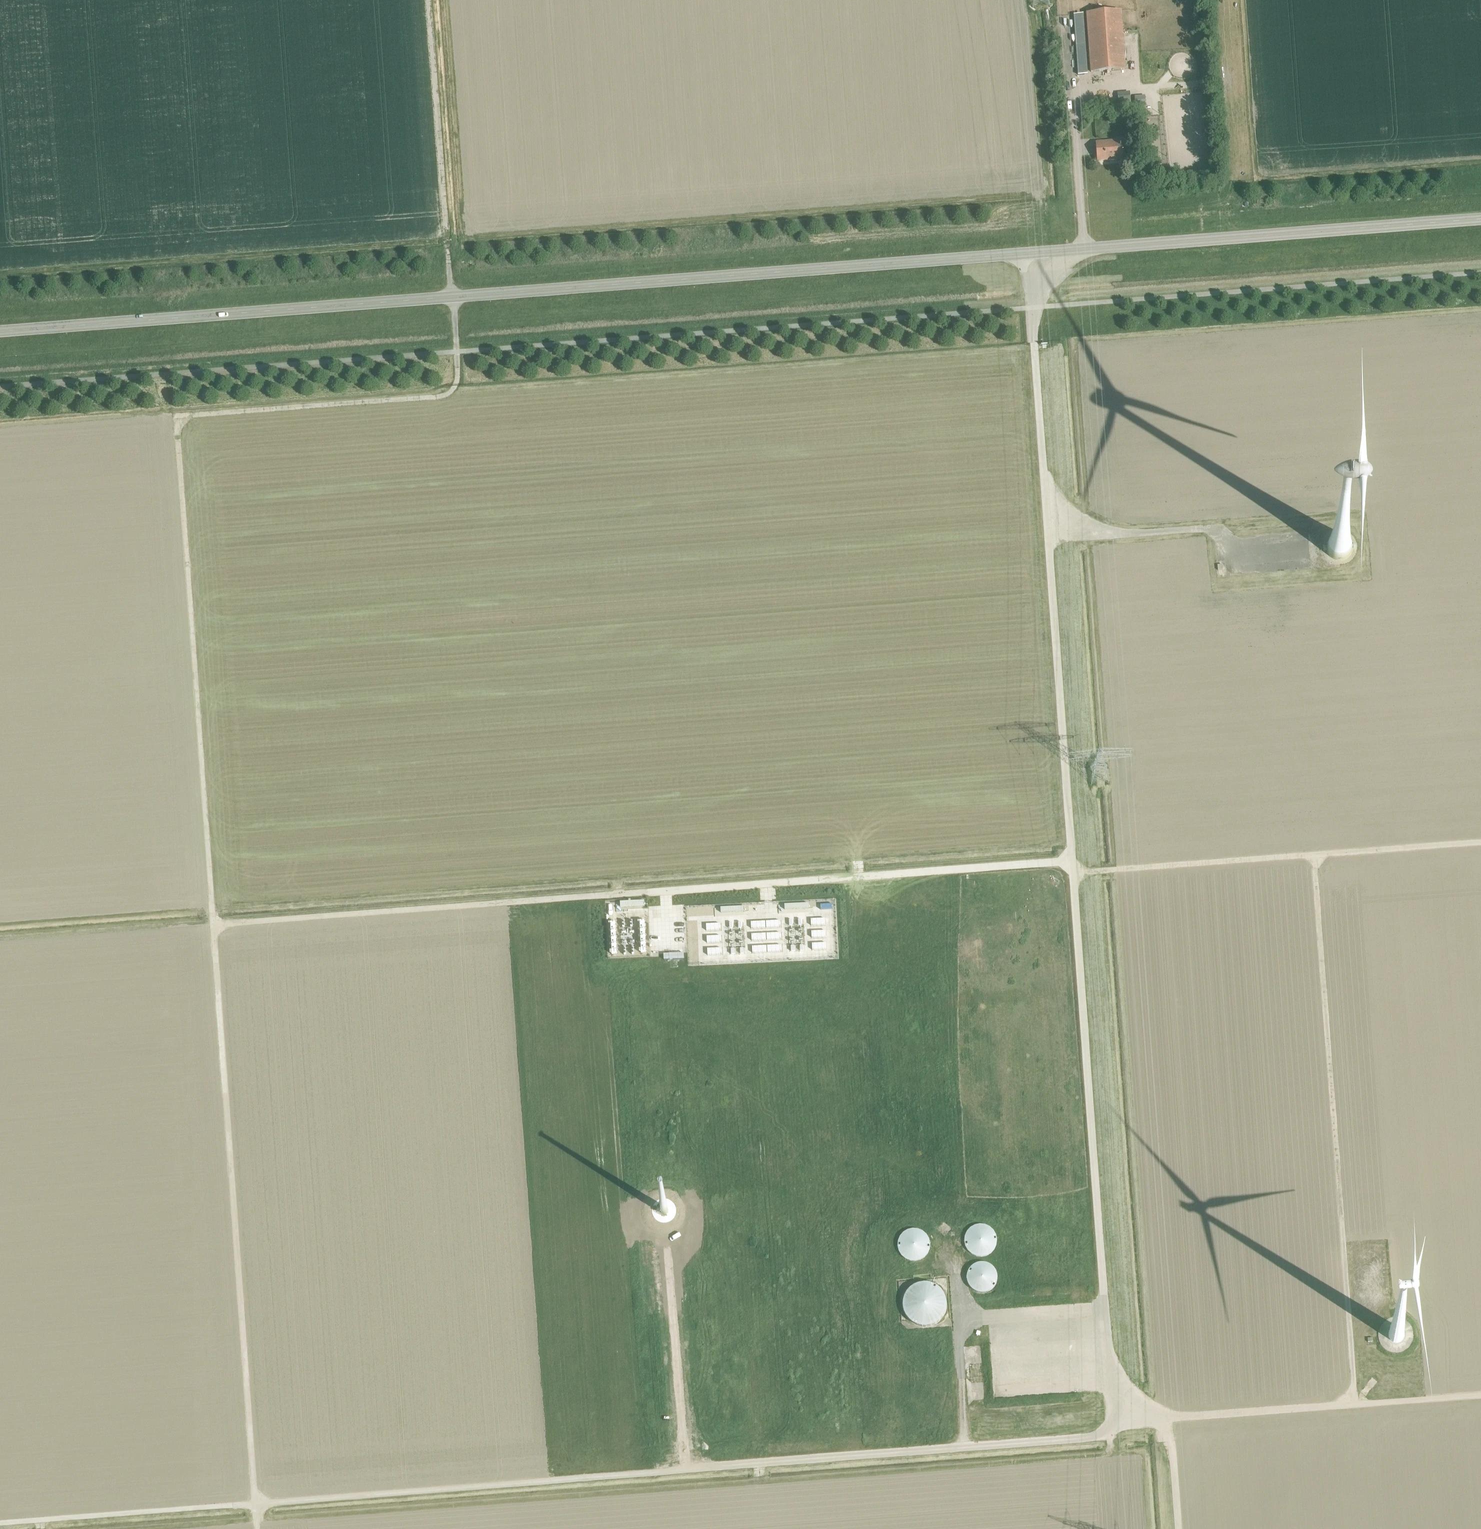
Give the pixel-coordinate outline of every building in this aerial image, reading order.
[(1086,14),(1091,72),(1125,69),(1121,11),(1086,14)] [(1096,143),(1097,161),(1122,159),(1120,141),(1096,143)] [(1326,547),(1326,550),(1327,552),(1328,554),(1329,555),(1329,556),(1330,557),(1331,557),(1332,558),(1333,559),(1334,559),(1335,559),(1338,560),(1340,560),(1342,560),(1344,559),(1345,558),(1346,558),(1347,557),(1348,556),(1349,556),(1350,555),(1350,554),(1351,553),(1352,551),(1352,549),(1352,546),(1352,543),(1351,541),(1350,539),(1348,537),(1346,536),(1344,535),(1342,534),(1340,534),(1338,534),(1336,534),(1334,535),(1332,536),(1330,537),(1328,539),(1327,541),(1326,543),(1326,545),(1326,547)] [(980,1224),(977,1225),(975,1225),(973,1226),(971,1227),(970,1228),(968,1230),(967,1232),(966,1234),(965,1236),(964,1238),(964,1241),(964,1243),(965,1245),(965,1247),(966,1249),(968,1251),(969,1253),(971,1254),(973,1256),(976,1256),(978,1257),(981,1257),(983,1257),(986,1256),(988,1255),(990,1254),(992,1252),(994,1250),(995,1248),(996,1246),(996,1244),(997,1242),(997,1240),(997,1238),(996,1235),(995,1234),(994,1232),(993,1230),(991,1228),(989,1227),(987,1226),(985,1225),(983,1224),(980,1224)] [(915,1230),(912,1231),(910,1231),(908,1232),(906,1233),(905,1233),(903,1235),(902,1237),(901,1239),(900,1241),(899,1243),(899,1246),(899,1247),(900,1250),(901,1252),(902,1253),(903,1255),(905,1257),(906,1258),(908,1259),(911,1260),(913,1261),(915,1261),(917,1261),(919,1260),(922,1259),(924,1258),(925,1256),(927,1254),(928,1253),(929,1251),(930,1249),(930,1247),(930,1245),(930,1243),(929,1241),(929,1239),(927,1237),(926,1235),(925,1234),(923,1233),(921,1231),(919,1231),(917,1230),(915,1230)] [(982,1262),(979,1263),(977,1263),(975,1264),(974,1265),(972,1266),(971,1267),(969,1269),(968,1271),(967,1273),(967,1276),(967,1278),(967,1280),(967,1282),(968,1284),(969,1286),(970,1288),(972,1289),(974,1291),(976,1292),(978,1292),(980,1293),(982,1293),(985,1293),(987,1292),(989,1291),(991,1290),(993,1289),(994,1287),(996,1285),(996,1283),(997,1281),(997,1279),(997,1277),(997,1275),(997,1273),(996,1271),(995,1269),(993,1267),(992,1266),(990,1265),(988,1264),(986,1263),(985,1263),(982,1262)] [(925,1283),(921,1283),(918,1284),(915,1285),(913,1286),(911,1288),(908,1290),(906,1293),(905,1295),(904,1298),(903,1302),(903,1305),(903,1307),(904,1311),(905,1313),(906,1316),(908,1319),(910,1321),(913,1323),(916,1325),(919,1326),(922,1326),(925,1326),(928,1326),(931,1325),(935,1324),(937,1322),(940,1320),(942,1317),(944,1315),(945,1312),(946,1310),(946,1307),(946,1304),(946,1301),(945,1298),(944,1295),(943,1293),(941,1290),(939,1288),(936,1286),(933,1285),(930,1284),(928,1283),(925,1283)] [(1395,1343),(1396,1343),(1397,1343),(1398,1343),(1399,1343),(1399,1342),(1400,1342),(1401,1341),(1402,1341),(1402,1340),(1403,1340),(1403,1339),(1404,1338),(1404,1337),(1404,1336),(1404,1335),(1404,1334),(1404,1333),(1404,1332),(1403,1331),(1403,1330),(1402,1329),(1401,1328),(1400,1328),(1399,1327),(1398,1327),(1397,1327),(1396,1327),(1395,1327),(1394,1327),(1393,1327),(1392,1327),(1392,1328),(1391,1328),(1391,1329),(1390,1329),(1390,1330),(1389,1330),(1389,1331),(1388,1332),(1388,1333),(1388,1334),(1388,1335),(1388,1336),(1388,1337),(1388,1338),(1389,1339),(1390,1340),(1390,1341),(1391,1341),(1392,1342),(1393,1343),(1394,1343),(1395,1343)]
